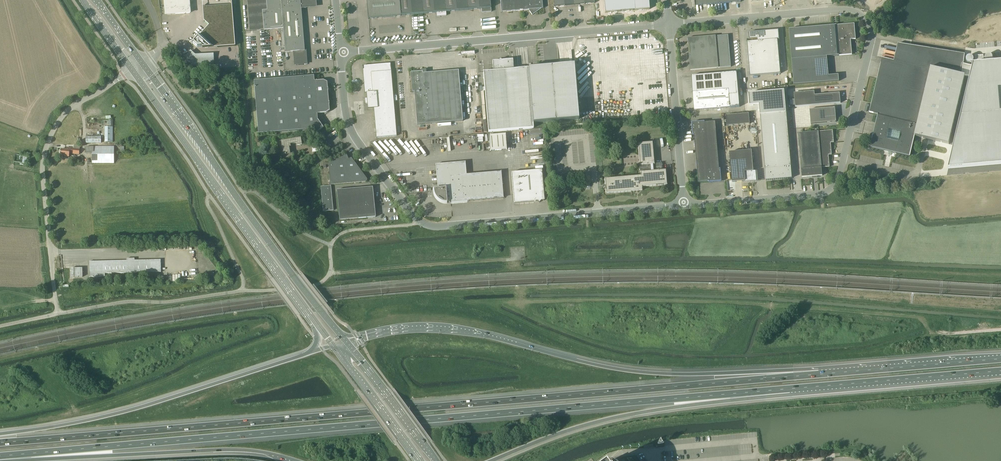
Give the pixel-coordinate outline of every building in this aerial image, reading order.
[(189,0),(164,0),(165,15),(190,13),(189,0)] [(250,31),(264,30),(283,29),(285,53),(293,52),(294,62),(307,61),(306,51),(305,51),(301,9),(306,9),(306,8),(309,4),(310,5),(312,2),(311,1),(312,0),(247,0),(250,31)] [(368,18),(378,18),(377,0),(366,0),(368,18)] [(378,18),(392,16),(401,16),(400,0),(377,0),(378,18)] [(401,16),(423,14),(422,0),(400,0),(401,16)] [(423,14),(437,13),(437,17),(446,16),(446,12),(445,0),(422,0),(423,14)] [(446,12),(468,10),(467,0),(445,0),(446,12)] [(468,10),(481,9),(482,13),(491,12),(490,0),(467,0),(468,10)] [(542,5),(542,0),(500,0),(501,12),(528,10),(532,15),(544,7),(542,5)] [(605,11),(650,7),(649,0),(604,0),(605,11)] [(235,46),(232,8),(203,10),(204,20),(209,25),(193,43),(198,47),(201,47),(203,49),(235,46)] [(794,29),(789,29),(794,85),(838,81),(839,81),(839,75),(829,76),(827,58),(827,57),(852,55),(851,40),(856,39),(854,24),(831,26),(819,27),(794,29)] [(757,41),(747,42),(750,76),(781,74),(778,40),(779,40),(779,39),(778,30),(769,31),(757,32),(749,33),(750,40),(756,39),(757,41)] [(688,38),(691,71),(731,67),(728,35),(716,36),(688,38)] [(871,105),(869,112),(879,115),(877,122),(877,124),(874,136),(873,138),(872,142),(871,147),(887,151),(893,153),(910,157),(915,136),(925,139),(940,142),(949,145),(949,144),(965,77),(965,76),(962,75),(963,65),(965,54),(898,44),(896,53),(894,61),(882,58),(879,71),(878,78),(871,105)] [(196,56),(193,55),(190,51),(183,59),(191,66),(214,64),(213,55),(196,56)] [(948,169),(1000,165),(1000,62),(984,63),(983,55),(975,56),(976,64),(973,64),(973,67),(963,65),(965,76),(965,77),(970,78),(948,169)] [(493,72),(483,72),(488,133),(533,129),(532,123),(579,119),(574,65),(528,69),(514,70),(513,60),(493,62),(493,72)] [(374,108),(376,138),(396,136),(391,65),(364,68),(367,99),(365,99),(365,104),(367,104),(368,109),(374,108)] [(463,121),(458,71),(426,74),(426,70),(422,70),(422,72),(411,73),(413,92),(414,92),(417,125),(463,121)] [(740,107),(737,72),(692,76),(695,111),(740,107)] [(330,111),(327,82),(323,80),(314,81),(314,76),(254,81),(258,134),(313,129),(319,138),(320,138),(316,133),(323,128),(318,120),(317,114),(326,114),(330,111)] [(785,91),(749,94),(750,105),(759,104),(766,181),(792,178),(785,91)] [(841,103),(840,93),(815,95),(815,91),(794,93),(795,107),(841,103)] [(836,122),(835,108),(810,110),(811,124),(836,122)] [(751,113),(728,114),(729,124),(752,123),(751,113)] [(720,181),(715,122),(694,124),(699,182),(720,181)] [(113,142),(113,127),(105,127),(105,142),(113,142)] [(798,133),(802,177),(822,176),(822,168),(830,167),(829,155),(832,155),(831,143),(834,143),(833,131),(819,132),(798,133)] [(505,134),(489,135),(490,151),(507,150),(505,134)] [(297,143),(297,145),(302,145),(301,138),(282,141),(282,144),(281,144),(283,155),(288,154),(287,151),(290,151),(289,147),(291,147),(290,144),(297,143)] [(667,185),(666,170),(662,170),(662,163),(654,164),(653,142),(638,144),(640,176),(604,179),(606,194),(642,191),(642,187),(667,185)] [(61,150),(60,155),(64,156),(69,157),(69,154),(69,153),(79,155),(79,152),(80,146),(74,145),(73,149),(66,148),(66,150),(61,149),(61,150)] [(92,147),(85,147),(85,153),(92,153),(92,164),(114,164),(114,147),(92,146),(92,147)] [(936,151),(934,159),(950,162),(951,154),(945,152),(946,149),(938,147),(938,151),(936,151)] [(756,171),(754,172),(752,151),(730,153),(732,182),(746,181),(746,182),(751,182),(751,184),(753,184),(753,182),(757,181),(756,171)] [(17,153),(15,161),(27,164),(28,156),(17,153)] [(367,181),(367,179),(351,158),(345,161),(343,156),(346,155),(328,162),(330,185),(366,182),(367,181)] [(433,189),(434,189),(434,190),(434,191),(434,192),(434,193),(434,194),(435,195),(435,196),(436,197),(436,198),(437,199),(438,200),(439,201),(440,201),(441,202),(442,202),(443,202),(443,203),(445,203),(446,203),(447,203),(447,201),(448,201),(448,203),(450,202),(450,201),(451,201),(451,203),(503,198),(501,172),(466,175),(465,163),(436,165),(438,186),(442,186),(443,188),(433,189)] [(544,201),(542,170),(511,173),(514,203),(538,201),(539,203),(541,201),(544,201)] [(376,217),(373,187),(337,191),(337,196),(332,196),(331,186),(321,187),(323,212),(333,211),(332,199),(338,198),(340,220),(376,217)] [(161,272),(161,260),(134,261),(134,259),(126,259),(126,261),(89,262),(89,277),(105,277),(105,274),(161,272)] [(83,277),(82,268),(71,269),(71,278),(83,277)]
